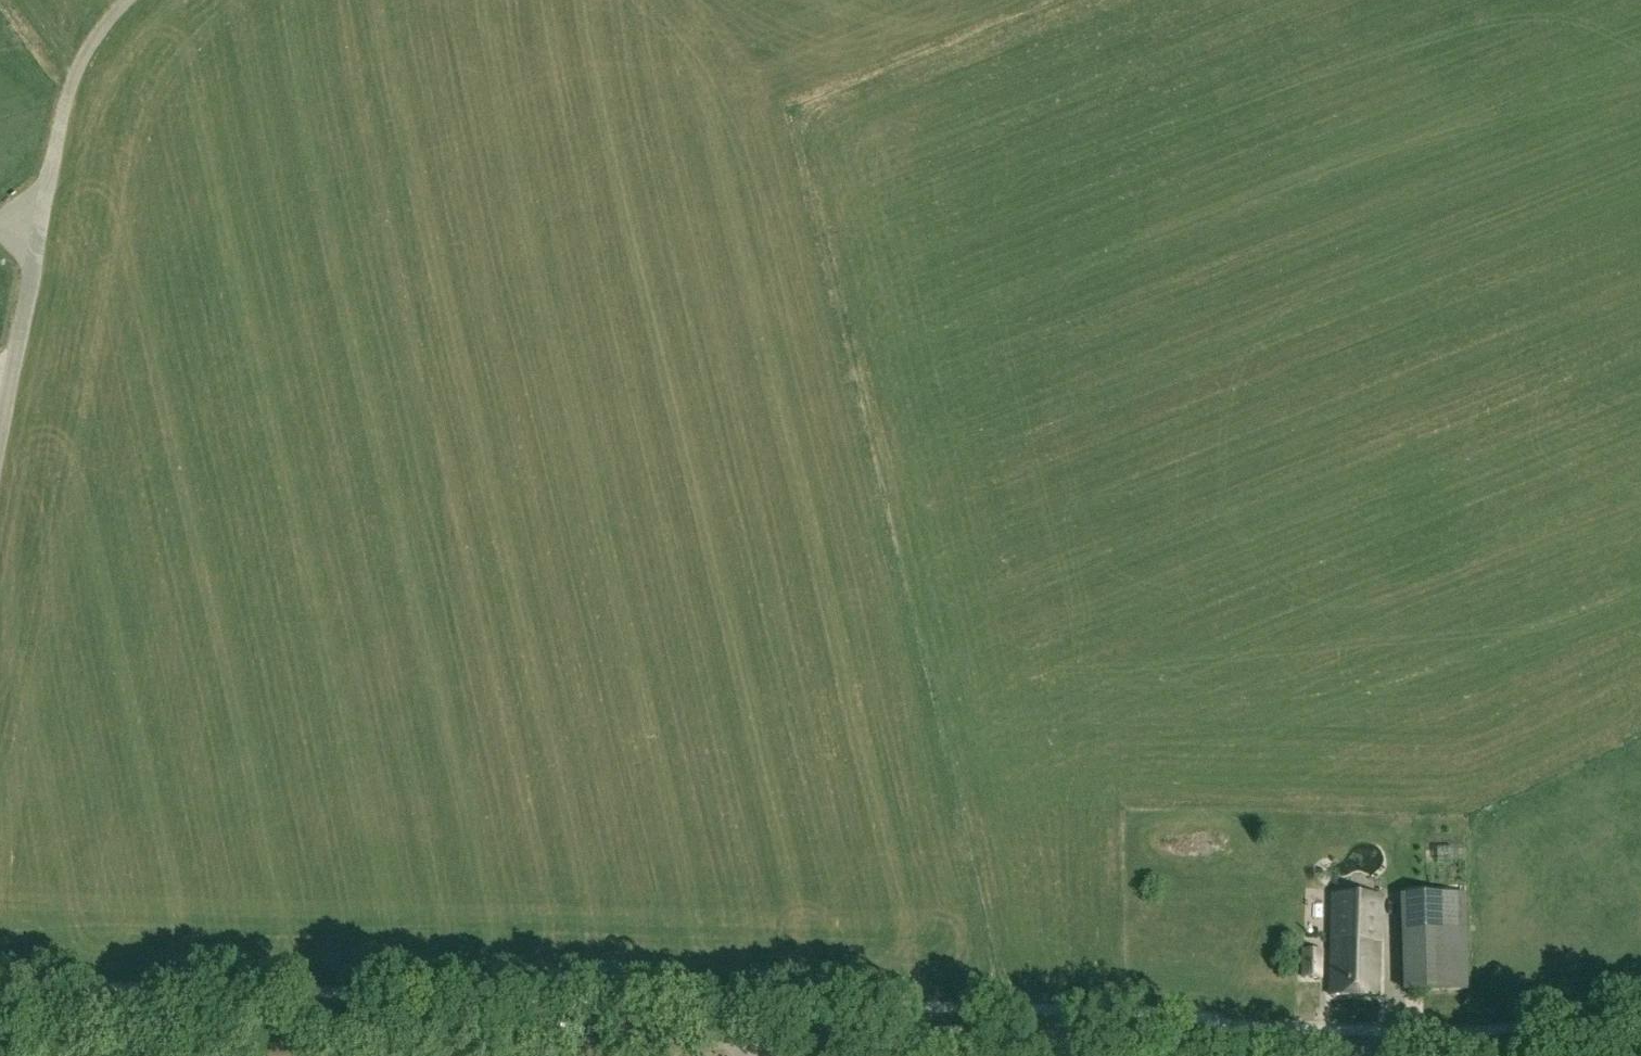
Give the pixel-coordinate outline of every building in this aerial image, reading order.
[(1410,992),(1470,990),(1469,959),(1470,959),(1469,935),(1464,935),(1462,895),(1439,895),(1438,888),(1407,889),(1410,992)] [(1334,897),(1332,996),(1380,997),(1382,898),(1334,897)] [(1320,953),(1304,952),(1304,979),(1319,980),(1320,953)]
